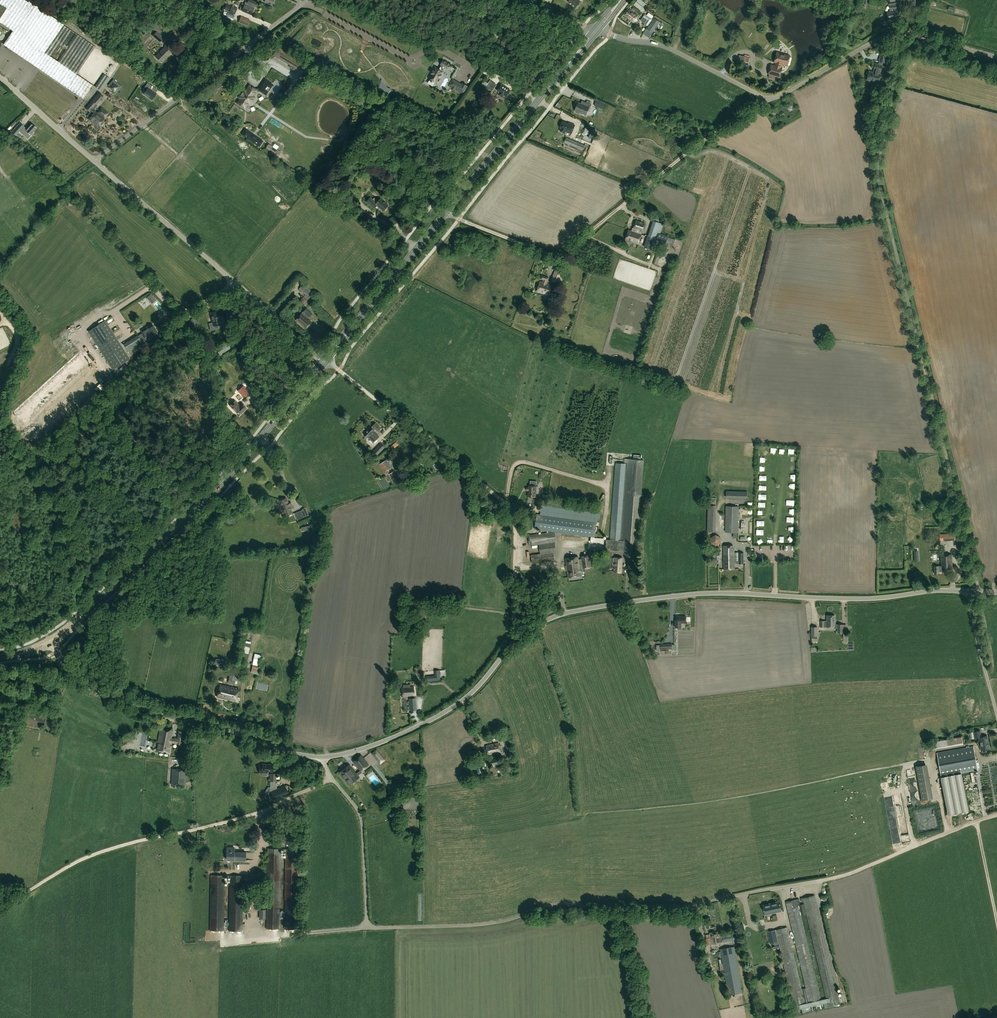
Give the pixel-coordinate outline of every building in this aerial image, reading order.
[(27,0),(0,0),(0,4),(10,10),(1,23),(13,30),(77,74),(95,47),(27,0)] [(254,6),(256,7),(257,3),(251,0),(248,0),(247,2),(246,2),(244,4),(242,3),(239,9),(242,11),(251,15),(254,8),(254,6)] [(642,13),(648,5),(642,0),(638,0),(634,5),(641,10),(640,11),(642,13)] [(898,8),(897,1),(888,2),(889,10),(898,8)] [(10,10),(0,4),(0,22),(1,23),(10,10)] [(232,6),(229,12),(235,15),(237,8),(232,6)] [(637,15),(629,9),(624,15),(632,21),(633,20),(635,21),(637,18),(636,17),(637,15)] [(900,18),(899,10),(887,12),(888,19),(893,18),(893,19),(900,18)] [(640,21),(648,26),(652,19),(654,16),(649,13),(647,15),(645,14),(643,17),(640,21)] [(240,16),(238,22),(248,26),(250,20),(240,16)] [(663,24),(660,22),(654,18),(647,29),(653,33),(657,26),(660,28),(663,24)] [(164,29),(156,25),(153,23),(151,28),(162,33),(164,29)] [(77,74),(13,30),(4,44),(83,98),(92,85),(77,74)] [(164,38),(157,31),(152,36),(160,42),(164,38)] [(109,48),(101,42),(99,44),(107,50),(109,48)] [(160,61),(162,59),(164,60),(172,52),(170,50),(170,51),(166,46),(156,56),(160,61)] [(295,68),(296,68),(301,60),(278,46),(273,54),(290,65),(289,67),(294,70),(295,68)] [(777,52),(774,62),(776,62),(775,66),(771,65),(768,75),(769,75),(775,77),(779,78),(782,68),(781,67),(781,65),(787,67),(790,56),(777,52)] [(430,78),(431,78),(430,81),(432,82),(431,82),(432,83),(433,82),(435,83),(436,81),(437,82),(439,77),(440,78),(442,75),(441,75),(443,71),(445,67),(448,68),(450,64),(443,60),(441,64),(442,65),(439,69),(435,67),(433,70),(432,73),(430,78)] [(880,74),(880,71),(881,71),(882,65),(875,63),(874,69),(873,72),(869,71),(867,79),(879,82),(881,74),(880,74)] [(100,90),(109,77),(104,74),(95,87),(100,90)] [(497,77),(491,85),(495,88),(501,80),(497,77)] [(461,83),(452,78),(448,86),(451,88),(450,89),(455,91),(455,90),(463,95),(468,86),(462,82),(461,83)] [(122,86),(113,79),(108,85),(117,92),(122,86)] [(249,85),(244,93),(242,92),(238,97),(240,98),(237,103),(244,108),(244,107),(243,107),(247,102),(249,104),(254,97),(252,96),(255,92),(261,91),(265,94),(272,84),(266,80),(260,88),(255,89),(249,85)] [(146,91),(144,94),(152,99),(156,93),(153,91),(155,88),(148,83),(143,89),(146,91)] [(506,96),(510,90),(502,84),(497,90),(500,92),(499,94),(502,97),(504,95),(506,96)] [(92,108),(96,104),(98,106),(105,97),(98,92),(90,102),(85,108),(90,112),(87,116),(89,118),(95,112),(96,111),(94,109),(94,110),(92,108)] [(595,105),(600,107),(603,102),(597,99),(595,105)] [(578,103),(575,110),(576,111),(576,112),(579,113),(579,112),(586,115),(589,107),(590,108),(591,105),(586,102),(584,105),(578,103)] [(95,112),(89,118),(89,119),(97,126),(99,124),(100,125),(101,126),(102,125),(103,125),(103,124),(104,123),(104,122),(103,122),(102,121),(104,119),(103,119),(104,118),(105,118),(109,113),(101,107),(97,112),(98,113),(97,114),(95,112)] [(568,123),(563,121),(560,128),(561,128),(560,131),(565,133),(565,131),(567,126),(569,127),(570,123),(568,123)] [(32,124),(26,130),(23,127),(24,126),(19,122),(11,131),(16,135),(20,130),(29,138),(34,132),(33,132),(37,128),(32,124)] [(565,131),(571,133),(575,125),(570,123),(569,127),(567,126),(565,131)] [(592,131),(588,137),(591,139),(596,130),(587,126),(586,128),(592,131)] [(242,134),(258,145),(261,141),(248,132),(248,131),(246,130),(245,130),(244,131),(243,130),(242,132),(242,133),(242,134)] [(566,137),(564,142),(583,150),(585,145),(566,137)] [(280,151),(276,149),(272,146),(269,144),(265,148),(276,156),(280,151)] [(374,197),(373,199),(370,197),(367,202),(374,208),(377,205),(384,210),(388,205),(380,198),(378,200),(374,197)] [(654,220),(648,236),(656,238),(658,233),(661,234),(664,224),(654,220)] [(638,233),(641,234),(645,224),(636,221),(634,228),(632,228),(631,231),(638,233)] [(625,239),(638,244),(641,234),(638,233),(631,231),(629,230),(625,239)] [(675,239),(668,236),(661,234),(658,233),(656,238),(656,240),(666,243),(666,242),(673,245),(675,239)] [(656,238),(648,236),(644,247),(652,250),(656,240),(656,238)] [(559,283),(563,271),(555,269),(551,281),(559,283)] [(550,295),(553,285),(547,283),(549,278),(541,275),(540,279),(543,279),(542,282),(540,281),(537,291),(550,295)] [(299,288),(306,295),(311,291),(303,284),(299,288)] [(156,301),(160,299),(154,290),(150,293),(156,301)] [(301,313),(295,320),(304,329),(311,322),(307,319),(312,313),(306,307),(301,313)] [(216,311),(210,312),(212,322),(213,326),(227,322),(225,312),(220,313),(221,317),(218,317),(216,311)] [(197,329),(192,318),(189,320),(193,330),(197,329)] [(130,359),(105,320),(88,331),(113,370),(130,359)] [(152,327),(151,325),(141,331),(142,333),(138,336),(138,335),(124,344),(131,355),(145,346),(142,341),(146,339),(152,335),(157,332),(154,326),(152,327)] [(81,347),(84,346),(85,348),(87,347),(88,349),(90,348),(87,343),(85,344),(83,340),(79,343),(81,347)] [(219,354),(232,347),(229,342),(216,349),(219,354)] [(107,373),(97,362),(78,379),(84,386),(92,378),(94,381),(97,378),(99,381),(107,373)] [(244,397),(250,391),(246,387),(243,385),(238,390),(244,397)] [(242,403),(240,405),(235,400),(229,405),(236,413),(238,411),(241,414),(246,408),(242,403)] [(378,431),(381,428),(376,422),(371,427),(363,434),(367,437),(368,437),(373,442),(379,436),(373,431),(375,429),(378,431)] [(385,447),(381,443),(373,451),(377,455),(385,447)] [(606,539),(606,550),(617,551),(637,552),(642,487),(644,460),(624,458),(624,463),(626,463),(626,464),(620,540),(610,540),(606,539)] [(387,459),(379,464),(385,474),(389,472),(387,470),(392,467),(387,459)] [(616,463),(610,540),(620,540),(626,464),(616,463)] [(394,471),(389,474),(395,483),(399,480),(394,471)] [(412,479),(408,473),(400,479),(403,484),(412,479)] [(538,486),(536,486),(537,481),(530,480),(530,485),(529,485),(529,487),(527,487),(526,491),(528,491),(528,496),(535,496),(536,493),(538,493),(538,486)] [(285,512),(286,516),(292,513),(290,509),(294,508),(291,502),(288,503),(286,498),(279,501),(284,512),(285,512)] [(548,500),(542,499),(540,511),(595,518),(599,519),(601,506),(548,499),(548,500)] [(708,530),(716,530),(717,505),(709,504),(708,530)] [(739,506),(726,506),(725,532),(738,532),(739,506)] [(301,510),(294,513),(297,520),(303,517),(301,510)] [(553,532),(555,532),(595,537),(597,522),(537,514),(534,529),(553,532)] [(530,534),(528,534),(529,545),(539,544),(540,553),(540,554),(553,552),(555,552),(555,532),(553,532),(530,535),(530,534)] [(786,550),(796,551),(796,542),(787,542),(786,550)] [(733,545),(723,546),(724,569),(734,569),(734,564),(739,564),(744,564),(744,553),(741,553),(741,552),(739,552),(734,552),(734,549),(733,548),(733,545)] [(532,563),(554,560),(553,552),(540,554),(540,553),(531,554),(532,563)] [(934,574),(939,574),(939,572),(942,571),(952,570),(951,554),(940,555),(941,565),(934,566),(934,574)] [(581,563),(582,568),(592,567),(591,559),(590,555),(580,556),(581,563)] [(581,575),(580,568),(579,563),(578,557),(566,559),(568,577),(581,575)] [(621,569),(622,558),(615,558),(614,571),(619,571),(619,569),(621,569)] [(820,620),(820,626),(833,627),(833,628),(837,628),(837,632),(843,632),(843,624),(835,624),(835,621),(834,621),(835,615),(827,615),(827,620),(820,620)] [(677,620),(675,620),(675,627),(681,627),(681,623),(686,623),(686,616),(677,616),(677,620)] [(251,672),(257,673),(260,674),(261,666),(252,664),(251,672)] [(238,676),(234,675),(233,675),(230,675),(228,683),(234,684),(235,681),(237,681),(238,676)] [(217,697),(235,701),(238,689),(220,685),(217,697)] [(414,687),(410,687),(410,688),(402,688),(403,696),(414,696),(414,687)] [(46,714),(26,710),(24,717),(44,721),(45,721),(46,715),(46,714)] [(53,717),(46,715),(45,721),(44,721),(43,729),(52,731),(53,723),(51,722),(53,717)] [(176,744),(183,745),(185,731),(178,730),(177,739),(171,738),(173,730),(160,729),(157,750),(169,751),(171,743),(176,743),(176,744)] [(980,730),(974,731),(975,738),(978,737),(981,751),(989,749),(987,736),(981,737),(980,730)] [(963,744),(962,737),(932,742),(933,749),(963,744)] [(500,752),(499,743),(486,746),(488,754),(500,752)] [(978,770),(973,746),(937,753),(941,777),(961,773),(978,770)] [(361,771),(369,765),(361,754),(353,762),(361,771)] [(915,765),(921,800),(933,798),(927,763),(915,765)] [(273,772),(273,765),(262,764),(262,766),(259,765),(259,772),(267,773),(267,771),(273,772)] [(359,777),(349,764),(339,772),(349,785),(359,777)] [(172,768),(171,784),(186,785),(186,770),(172,768)] [(968,811),(961,773),(941,777),(940,777),(947,814),(968,811)] [(275,781),(270,781),(270,787),(268,787),(265,791),(266,794),(270,793),(270,791),(277,788),(275,781)] [(288,793),(285,785),(277,788),(270,791),(270,793),(273,799),(288,793)] [(392,791),(395,797),(400,794),(397,788),(392,791)] [(384,794),(376,798),(381,806),(389,801),(384,794)] [(287,835),(277,835),(276,843),(286,843),(287,835)] [(279,912),(280,849),(267,848),(266,897),(266,929),(279,929),(279,916),(283,916),(283,910),(281,910),(281,912),(279,912)] [(286,849),(285,900),(284,929),(297,929),(298,849),(286,849)] [(236,852),(234,852),(234,860),(245,860),(246,852),(236,852)] [(223,922),(224,875),(210,875),(209,931),(223,931),(223,925),(223,922)] [(225,922),(223,922),(223,925),(229,925),(228,931),(242,931),(243,876),(229,876),(229,922),(227,922),(227,919),(225,919),(225,922)] [(779,901),(774,902),(774,904),(764,907),(766,914),(781,911),(779,901)] [(824,922),(813,924),(827,990),(835,988),(835,990),(839,989),(824,922)] [(777,942),(778,941),(794,1010),(806,1007),(801,989),(787,927),(767,931),(770,943),(774,942),(774,945),(778,944),(777,942)] [(710,934),(705,935),(706,938),(707,945),(711,944),(721,942),(719,931),(710,933),(710,934)] [(722,936),(723,942),(736,940),(735,934),(722,936)] [(742,993),(735,953),(734,946),(720,949),(728,995),(742,993)]
